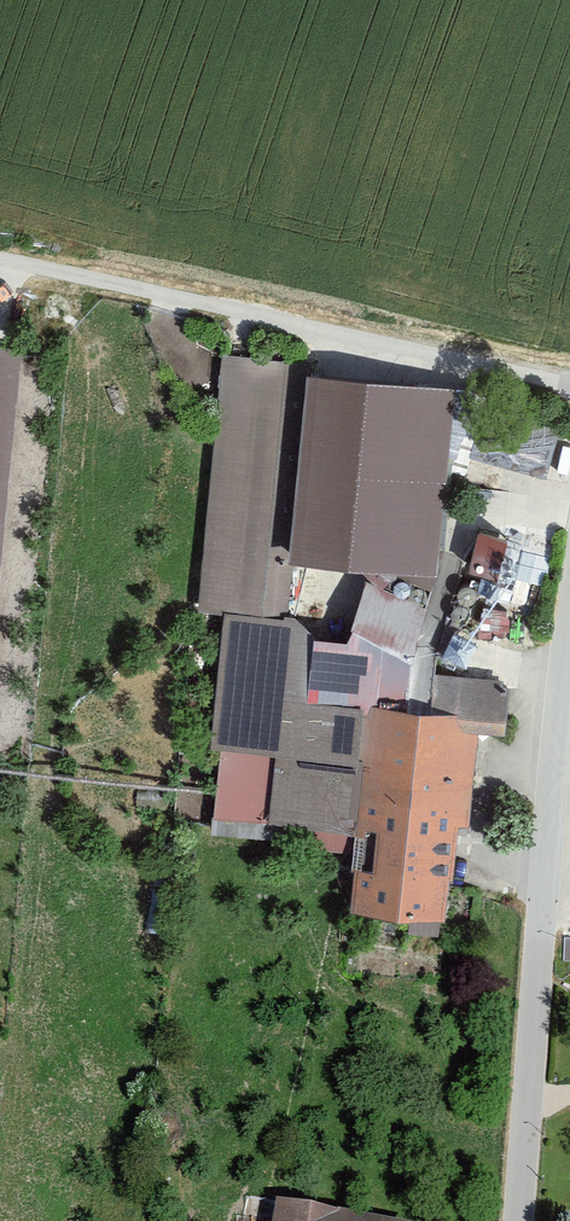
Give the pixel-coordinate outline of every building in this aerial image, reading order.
[(19,355),(0,353),(0,538),(19,355)] [(313,364),(220,355),(197,603),(220,604),(289,611),(294,561),(312,373),(313,364)] [(455,387),(312,373),(294,561),(437,575),(455,387)] [(544,447),(541,462),(553,465),(561,434),(540,429),(536,445),(544,447)] [(344,640),(303,637),(297,701),(372,708),(400,710),(404,659),(423,605),(364,584),(344,640)] [(289,611),(220,604),(206,749),(217,750),(345,762),(367,764),(372,708),(297,701),(303,637),(306,613),(289,611)] [(429,675),(425,715),(469,719),(468,730),(501,733),(506,681),(429,675)] [(372,708),(367,764),(350,911),(447,922),(468,730),(469,719),(425,715),(400,710),(372,708)] [(345,762),(217,750),(209,817),(304,827),(302,843),(336,846),(345,762)] [(276,1206),(273,1220),(364,1220),(276,1206)]
